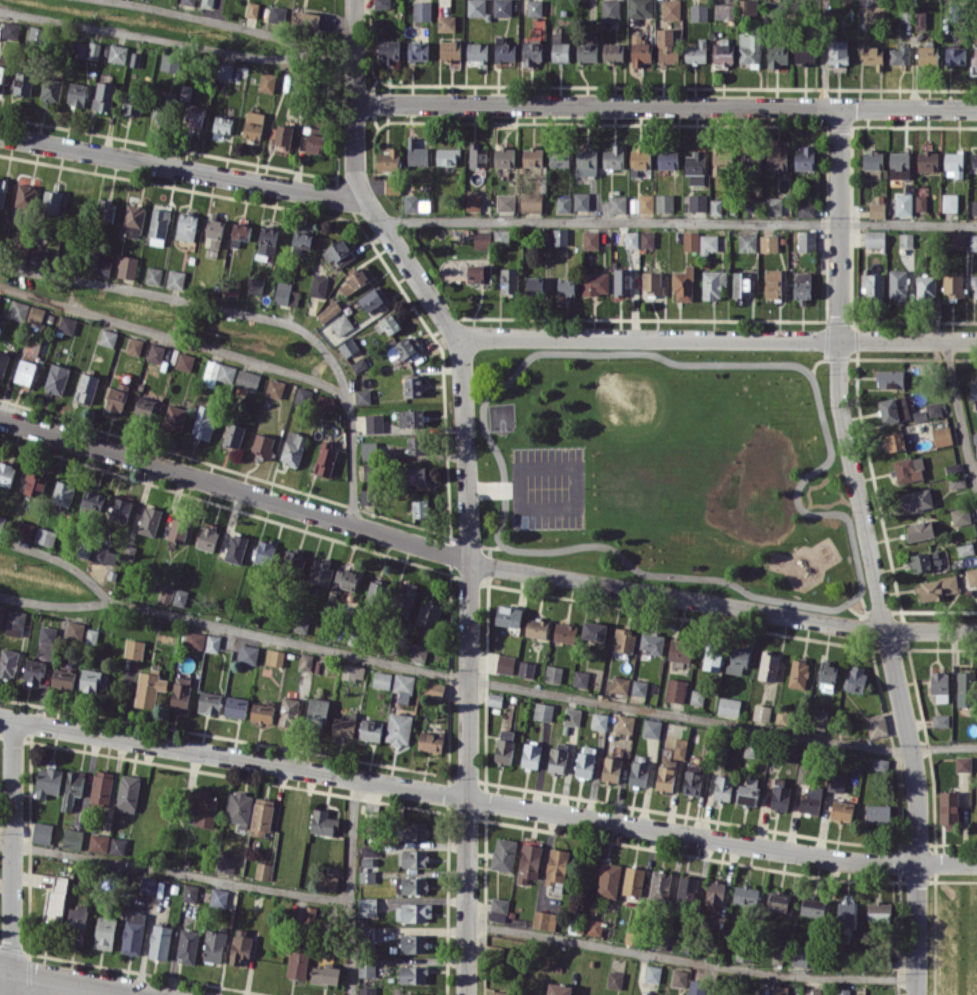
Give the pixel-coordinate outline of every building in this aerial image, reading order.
[(213,9),(214,0),(201,0),(200,6),(213,9)] [(485,0),(468,0),(467,16),(485,16),(485,0)] [(493,16),(512,16),(512,0),(494,0),(493,16)] [(527,15),(542,16),(542,0),(528,0),(527,15)] [(620,19),(620,0),(602,0),(601,19),(620,19)] [(653,17),(653,0),(629,0),(628,16),(653,17)] [(680,19),(680,0),(662,0),(662,18),(680,19)] [(256,18),(259,3),(248,1),(245,16),(256,18)] [(431,1),(413,1),(413,20),(431,20),(431,1)] [(714,18),(735,18),(734,3),(714,3),(714,18)] [(691,21),(707,20),(707,4),(690,4),(691,21)] [(285,23),(286,6),(271,5),(269,21),(285,23)] [(864,20),(880,21),(881,5),(864,5),(864,20)] [(925,11),(915,12),(915,28),(926,28),(925,11)] [(300,28),(319,29),(320,13),(301,12),(300,28)] [(455,15),(437,15),(438,31),(455,31),(455,15)] [(46,29),(30,25),(26,41),(42,45),(46,29)] [(679,64),(678,45),(674,45),(674,28),(658,28),(658,64),(679,64)] [(757,32),(738,32),(740,63),(759,62),(757,32)] [(651,67),(651,42),(642,42),(643,34),(632,33),(632,66),(651,67)] [(516,43),(503,43),(504,36),(496,36),(495,63),(515,63),(516,43)] [(706,38),(698,37),(698,46),(685,45),(684,62),(706,62),(706,38)] [(398,40),(379,40),(380,61),(399,61),(398,40)] [(441,60),(449,60),(449,66),(460,66),(461,41),(441,40),(441,60)] [(847,40),(828,40),(829,69),(848,69),(847,40)] [(74,55),(85,57),(88,43),(76,41),(74,55)] [(542,65),(542,41),(522,41),(523,65),(542,65)] [(98,59),(100,43),(89,42),(87,58),(98,59)] [(428,43),(408,42),(408,60),(428,61),(428,43)] [(487,42),(468,43),(468,62),(487,61),(487,42)] [(128,46),(110,43),(107,61),(125,64),(128,46)] [(733,63),(733,43),(714,43),(714,63),(733,63)] [(603,62),(624,62),(624,44),(603,44),(603,62)] [(768,68),(780,68),(780,63),(787,63),(787,44),(767,45),(768,68)] [(552,61),(568,61),(569,46),(552,45),(552,61)] [(938,46),(917,45),(917,64),(937,64),(938,46)] [(794,46),(795,64),(814,64),(813,46),(794,46)] [(875,64),(875,70),(883,70),(883,46),(864,46),(863,63),(875,64)] [(910,47),(890,47),(889,64),(909,64),(910,47)] [(965,47),(945,47),(945,65),(965,65),(965,47)] [(138,67),(141,53),(132,52),(130,66),(138,67)] [(161,71),(180,72),(181,55),(162,54),(161,71)] [(216,79),(231,80),(232,64),(218,63),(216,79)] [(31,95),(33,73),(14,71),(12,93),(31,95)] [(258,90),(273,93),(276,74),(261,71),(258,90)] [(60,103),(61,78),(43,77),(41,101),(60,103)] [(115,84),(97,81),(92,108),(110,112),(115,84)] [(84,105),(86,84),(69,82),(67,103),(84,105)] [(124,114),(141,115),(142,92),(125,91),(124,114)] [(165,105),(155,102),(150,118),(160,121),(165,105)] [(201,129),(206,106),(188,103),(184,125),(201,129)] [(260,139),(264,113),(247,110),(242,136),(260,139)] [(232,117),(215,115),(213,132),(231,133),(232,117)] [(293,126),(277,124),(275,144),(291,145),(293,126)] [(299,148),(321,155),(327,133),(310,128),(308,136),(303,134),(299,148)] [(408,164),(427,164),(427,147),(415,147),(415,137),(408,137),(408,164)] [(470,142),(469,166),(486,166),(487,148),(479,148),(479,143),(470,142)] [(815,169),(814,145),(802,146),(802,151),(795,151),(795,169),(815,169)] [(623,168),(623,146),(603,146),(603,168),(623,168)] [(767,169),(787,169),(787,146),(767,146),(767,169)] [(436,165),(456,165),(456,156),(460,156),(461,148),(437,147),(436,165)] [(494,147),(494,167),(514,167),(515,147),(494,147)] [(543,148),(523,148),(522,166),(542,167),(543,148)] [(596,175),(597,148),(577,148),(576,175),(596,175)] [(650,168),(650,148),(630,148),(630,175),(637,176),(637,168),(650,168)] [(712,175),(729,175),(730,148),(713,148),(712,175)] [(377,150),(377,170),(400,169),(399,149),(377,150)] [(550,166),(569,166),(568,149),(549,150),(550,166)] [(678,168),(677,150),(658,150),(658,169),(678,168)] [(704,185),(705,150),(693,150),(693,155),(685,155),(685,175),(689,175),(689,184),(704,185)] [(740,165),(761,162),(759,151),(739,154),(740,165)] [(862,169),(882,169),(883,151),(863,151),(862,169)] [(889,178),(909,178),(909,151),(889,151),(889,178)] [(937,170),(937,151),(917,151),(918,171),(937,170)] [(945,152),(944,177),(963,177),(963,152),(945,152)] [(400,194),(400,179),(386,178),(385,193),(400,194)] [(15,206),(35,207),(35,187),(30,186),(30,182),(16,182),(15,206)] [(63,192),(45,189),(41,211),(59,214),(63,192)] [(480,210),(480,190),(466,190),(466,210),(480,210)] [(574,209),(589,210),(589,192),(574,192),(574,209)] [(496,210),(514,210),(514,193),(496,194),(496,210)] [(895,216),(912,215),(911,193),(895,193),(895,216)] [(942,211),(957,211),(958,193),(942,193),(942,211)] [(403,211),(418,212),(418,195),(404,194),(403,211)] [(521,211),(542,211),(541,194),(521,194),(521,211)] [(673,194),(656,194),(656,212),(673,211),(673,194)] [(688,210),(706,210),(707,194),(688,194),(688,210)] [(916,211),(926,211),(926,195),(916,194),(916,211)] [(570,212),(570,195),(557,195),(557,212),(570,212)] [(626,213),(626,195),(609,195),(608,212),(626,213)] [(630,195),(630,211),(653,212),(653,196),(630,195)] [(760,196),(747,196),(746,212),(760,213),(760,196)] [(782,215),(782,196),(765,196),(764,214),(782,215)] [(112,222),(116,201),(98,198),(95,219),(112,222)] [(721,199),(710,199),(710,214),(721,214),(721,199)] [(798,216),(815,216),(815,202),(798,203),(798,216)] [(869,218),(885,218),(885,202),(869,202),(869,218)] [(121,233),(140,236),(145,206),(127,203),(121,233)] [(169,205),(152,204),(149,236),(166,238),(169,205)] [(204,236),(212,238),(210,245),(219,247),(225,221),(215,219),(216,212),(210,211),(204,236)] [(197,214),(179,212),(176,239),(195,241),(197,214)] [(250,222),(233,220),(231,246),(239,247),(239,239),(248,240),(250,222)] [(257,253),(274,256),(278,229),(261,226),(257,253)] [(509,245),(509,229),(494,229),(494,245),(509,245)] [(568,229),(553,229),(553,244),(568,244),(568,229)] [(583,249),(598,248),(598,230),(583,230),(583,249)] [(798,251),(815,251),(815,230),(798,230),(798,251)] [(885,247),(885,230),(865,230),(865,247),(885,247)] [(310,250),(312,233),(295,231),(292,248),(310,250)] [(491,248),(490,231),(473,232),(474,248),(491,248)] [(625,248),(638,247),(638,231),(625,231),(625,248)] [(641,247),(654,247),(654,231),(640,231),(641,247)] [(699,231),(683,231),(683,250),(699,250),(699,231)] [(543,249),(551,249),(552,234),(544,233),(543,249)] [(738,251),(757,251),(756,233),(738,233),(738,251)] [(913,247),(913,233),(899,233),(899,247),(913,247)] [(950,248),(965,248),(965,234),(950,234),(950,248)] [(717,235),(700,235),(700,256),(709,256),(709,250),(717,250),(717,235)] [(777,235),(760,235),(760,251),(778,251),(777,235)] [(335,258),(339,266),(355,258),(344,238),(322,250),(328,262),(335,258)] [(48,247),(32,245),(30,262),(46,264),(48,247)] [(135,279),(138,257),(121,254),(117,276),(135,279)] [(112,261),(99,258),(96,274),(109,276),(112,261)] [(349,281),(340,286),(344,295),(375,279),(367,264),(346,275),(349,281)] [(491,264),(468,264),(468,283),(491,282),(491,264)] [(692,265),(685,265),(685,271),(673,272),(673,293),(676,293),(676,301),(693,301),(692,265)] [(144,282),(159,285),(162,268),(147,266),(144,282)] [(518,268),(500,268),(501,294),(518,293),(518,268)] [(631,268),(614,268),(614,295),(631,295),(631,268)] [(183,289),(185,271),(168,269),(166,287),(183,289)] [(781,269),(765,269),(765,298),(781,298),(781,269)] [(907,270),(889,269),(889,298),(907,298),(907,270)] [(702,299),(721,299),(721,286),(727,286),(727,270),(703,270),(702,299)] [(732,298),(750,298),(750,271),(733,271),(732,298)] [(609,294),(608,272),(581,272),(582,294),(609,294)] [(662,272),(642,272),(642,293),(662,293),(662,272)] [(810,272),(793,273),(794,301),(811,301),(810,272)] [(883,274),(861,273),(860,296),(883,296),(883,274)] [(310,295),(324,297),(327,276),(313,274),(310,295)] [(943,295),(963,296),(963,274),(943,274),(943,295)] [(935,275),(915,275),(916,297),(936,296),(935,275)] [(526,295),(542,295),(543,277),(526,276),(526,295)] [(261,294),(263,280),(251,278),(248,292),(261,294)] [(558,278),(558,295),(577,295),(577,278),(558,278)] [(241,281),(226,279),(225,294),(239,296),(241,281)] [(291,282),(277,281),(275,303),(298,305),(299,290),(291,290),(291,282)] [(368,313),(389,299),(380,285),(359,298),(368,313)] [(29,304),(13,299),(8,317),(24,322),(29,304)] [(317,314),(323,323),(342,308),(335,300),(317,314)] [(45,309),(31,305),(27,320),(40,325),(45,309)] [(330,323),(339,336),(354,326),(345,313),(330,323)] [(374,323),(380,336),(400,326),(393,313),(374,323)] [(72,334),(77,319),(62,315),(57,330),(72,334)] [(113,347),(117,332),(102,328),(98,343),(113,347)] [(421,345),(414,333),(398,343),(395,338),(383,346),(392,360),(401,354),(403,357),(421,345)] [(139,356),(143,339),(129,336),(126,353),(139,356)] [(359,349),(352,337),(338,345),(345,357),(359,349)] [(165,346),(150,343),(147,361),(161,363),(165,346)] [(9,353),(0,351),(0,374),(4,375),(9,353)] [(174,367),(190,372),(195,356),(180,351),(174,367)] [(367,366),(363,357),(351,363),(355,372),(367,366)] [(31,385),(38,363),(21,358),(14,380),(31,385)] [(202,385),(214,387),(215,379),(233,382),(236,365),(207,360),(202,385)] [(70,367),(51,363),(44,390),(63,395),(70,367)] [(235,384),(256,390),(260,374),(239,369),(235,384)] [(903,370),(876,370),(876,388),(903,387),(903,370)] [(91,404),(99,377),(81,371),(73,399),(91,404)] [(405,397),(422,397),(422,376),(405,377),(405,397)] [(285,382),(269,378),(264,394),(281,399),(285,382)] [(120,413),(129,385),(114,380),(105,408),(120,413)] [(311,390),(299,385),(293,401),(305,405),(311,390)] [(370,388),(355,389),(355,404),(370,403),(370,388)] [(317,409),(331,412),(334,398),(320,394),(317,409)] [(883,423),(910,417),(905,395),(878,401),(883,423)] [(134,416),(152,418),(154,399),(137,396),(134,416)] [(926,404),(928,417),(942,415),(940,402),(926,404)] [(187,409),(168,404),(162,426),(180,431),(187,409)] [(209,439),(218,410),(200,404),(191,434),(209,439)] [(399,409),(399,426),(424,425),(424,409),(399,409)] [(913,410),(914,420),(927,419),(926,409),(913,410)] [(365,432),(383,432),(382,414),(365,414),(365,432)] [(239,448),(245,426),(228,421),(222,443),(239,448)] [(935,447),(953,443),(949,425),(931,430),(935,447)] [(298,467),(307,435),(289,430),(279,461),(298,467)] [(270,457),(275,437),(256,432),(251,452),(270,457)] [(887,434),(888,450),(905,449),(903,432),(887,434)] [(408,453),(427,453),(427,436),(408,436),(408,453)] [(314,473),(331,476),(336,450),(330,448),(332,442),(321,439),(314,473)] [(362,458),(380,458),(380,442),(362,442),(362,458)] [(924,478),(920,456),(893,461),(897,483),(924,478)] [(15,465),(0,462),(0,484),(11,486),(15,465)] [(962,471),(960,462),(944,465),(946,475),(962,471)] [(425,466),(404,467),(404,484),(426,483),(425,466)] [(41,496),(46,476),(27,471),(22,492),(41,496)] [(948,478),(949,489),(965,487),(964,476),(948,478)] [(52,502),(71,505),(75,484),(56,480),(52,502)] [(376,488),(360,489),(361,505),(376,504),(376,488)] [(901,512),(933,506),(929,488),(898,494),(901,512)] [(80,506),(100,512),(105,495),(85,489),(80,506)] [(133,501),(116,496),(110,518),(126,523),(133,501)] [(413,518),(430,517),(429,500),(412,500),(413,518)] [(137,532),(155,536),(161,509),(144,505),(137,532)] [(953,526),(971,522),(968,506),(950,509),(953,526)] [(189,521),(172,518),(168,540),(185,543),(189,521)] [(905,524),(908,541),(935,536),(931,519),(905,524)] [(30,541),(34,525),(19,520),(14,536),(30,541)] [(197,547),(213,551),(218,527),(202,523),(197,547)] [(33,542),(53,546),(56,531),(37,527),(33,542)] [(224,560),(241,563),(247,536),(230,533),(224,560)] [(270,566),(276,543),(257,538),(252,561),(270,566)] [(974,553),(973,543),(957,545),(958,555),(974,553)] [(90,558),(113,566),(118,552),(95,545),(90,558)] [(280,568),(300,573),(305,552),(286,548),(280,568)] [(913,572),(940,568),(938,551),(911,554),(913,572)] [(309,581),(327,586),(333,562),(315,557),(309,581)] [(965,570),(968,586),(976,584),(976,567),(965,570)] [(920,600),(943,599),(943,593),(957,592),(956,577),(918,580),(920,600)] [(364,599),(382,606),(390,585),(372,578),(364,599)] [(418,585),(403,580),(393,614),(408,618),(418,585)] [(174,588),(163,585),(159,600),(170,603),(174,588)] [(185,606),(188,590),(176,588),(172,604),(185,606)] [(441,604),(421,601),(416,624),(436,628),(441,604)] [(496,624),(520,627),(522,607),(498,605),(496,624)] [(26,612),(8,609),(4,634),(22,637),(26,612)] [(549,620),(528,617),(525,635),(546,639),(549,620)] [(85,624),(69,620),(65,637),(82,641),(85,624)] [(553,639),(573,644),(577,626),(557,621),(553,639)] [(607,624),(584,621),(581,638),(605,641),(607,624)] [(39,641),(54,643),(56,627),(41,626),(39,641)] [(613,650),(633,653),(637,631),(617,628),(613,650)] [(185,647),(203,649),(205,633),(187,630),(185,647)] [(640,651),(663,653),(664,634),(641,633),(640,651)] [(204,650),(217,653),(221,636),(208,634),(204,650)] [(693,642),(671,638),(668,659),(690,662),(693,642)] [(143,659),(144,640),(126,639),(124,657),(143,659)] [(426,660),(428,644),(408,642),(406,658),(426,660)] [(259,647),(241,644),(238,662),(256,665),(259,647)] [(719,672),(723,647),(705,644),(701,669),(719,672)] [(18,650),(1,648),(0,653),(0,677),(14,679),(18,650)] [(728,673),(741,674),(742,667),(747,667),(749,650),(730,648),(728,673)] [(285,650),(267,649),(266,664),(283,666),(285,650)] [(780,654),(762,651),(757,678),(775,681),(780,654)] [(313,655),(301,653),(299,668),(311,670),(313,655)] [(513,674),(515,656),(498,654),(496,672),(513,674)] [(23,680),(42,683),(44,661),(26,659),(23,680)] [(806,688),(808,661),(791,659),(789,686),(806,688)] [(532,677),(535,662),(520,660),(518,675),(532,677)] [(363,681),(365,667),(344,663),(341,677),(363,681)] [(834,684),(837,666),(821,663),(818,681),(834,684)] [(862,693),(867,668),(851,664),(846,690),(862,693)] [(563,666),(546,665),(544,681),(561,683),(563,666)] [(98,685),(104,686),(107,673),(83,667),(78,689),(96,693),(98,685)] [(139,671),(135,706),(154,708),(157,689),(167,691),(168,679),(159,678),(160,670),(150,668),(149,672),(139,671)] [(73,688),(75,671),(53,669),(51,686),(73,688)] [(589,672),(575,669),(572,685),(587,688),(589,672)] [(389,689),(392,673),(375,670),(372,686),(389,689)] [(948,671),(930,672),(931,694),(936,693),(936,702),(949,702),(948,671)] [(957,671),(957,706),(974,706),(975,672),(957,671)] [(392,691),(399,692),(397,702),(409,704),(415,676),(395,672),(392,691)] [(630,678),(613,675),(610,691),(627,695),(630,678)] [(190,677),(173,676),(171,708),(188,709),(190,677)] [(684,702),(687,680),(667,678),(665,700),(684,702)] [(631,693),(645,696),(648,682),(633,679),(631,693)] [(445,698),(445,683),(422,683),(422,697),(445,698)] [(705,691),(692,689),(689,703),(702,706),(705,691)] [(221,693),(200,691),(198,711),(219,713),(221,693)] [(248,698),(227,695),(224,715),(245,718),(248,698)] [(299,698),(281,696),(279,726),(296,727),(299,698)] [(741,699),(719,696),(717,714),(739,716),(741,699)] [(307,724),(326,726),(327,699),(308,697),(307,724)] [(275,701),(268,700),(268,705),(253,702),(250,719),(272,723),(275,701)] [(553,721),(554,704),(535,702),(533,719),(553,721)] [(771,706),(754,704),(752,719),(769,721),(771,706)] [(581,708),(565,707),(563,724),(579,726),(581,708)] [(385,742),(408,745),(413,715),(390,711),(385,742)] [(356,713),(349,712),(348,718),(334,716),(332,734),(354,737),(356,713)] [(591,728),(605,730),(608,714),(594,712),(591,728)] [(866,715),(868,737),(887,735),(884,713),(866,715)] [(632,734),(635,716),(619,714),(616,731),(632,734)] [(949,714),(932,715),(933,727),(949,726),(949,714)] [(359,738),(380,742),(383,721),(362,718),(359,738)] [(641,735),(658,739),(662,721),(644,718),(641,735)] [(494,762),(510,764),(515,731),(499,728),(494,762)] [(444,734),(420,732),(418,749),(442,751),(444,734)] [(685,759),(687,738),(675,737),(673,758),(685,759)] [(538,768),(542,743),(524,741),(521,766),(538,768)] [(760,758),(762,743),(745,741),(743,756),(760,758)] [(567,745),(550,744),(548,772),(565,773),(567,745)] [(591,778),(596,747),(580,745),(575,775),(591,778)] [(601,780),(618,782),(622,758),(605,756),(601,780)] [(970,756),(955,756),(956,772),(971,772),(970,756)] [(889,759),(873,757),(872,768),(888,770),(889,759)] [(657,790),(673,791),(676,760),(659,759),(657,790)] [(648,762),(631,760),(629,784),(646,786),(648,762)] [(698,795),(703,765),(687,763),(682,792),(698,795)] [(812,766),(800,763),(795,782),(807,784),(812,766)] [(39,766),(34,796),(45,798),(46,792),(58,794),(62,770),(39,766)] [(89,801),(108,805),(114,773),(95,769),(89,801)] [(82,796),(85,772),(67,770),(63,810),(72,811),(74,795),(82,796)] [(846,775),(830,772),(827,790),(843,792),(846,775)] [(141,777),(122,773),(115,809),(135,813),(141,777)] [(714,799),(731,800),(732,776),(716,775),(714,799)] [(746,784),(738,784),(737,803),(757,805),(758,777),(746,776),(746,784)] [(790,786),(784,786),(785,778),(775,777),(770,808),(787,810),(790,786)] [(805,784),(799,811),(817,815),(823,787),(805,784)] [(218,793),(194,789),(188,823),(213,827),(218,793)] [(230,791),(227,820),(238,822),(238,828),(248,829),(252,794),(230,791)] [(959,791),(940,791),(939,826),(958,826),(959,791)] [(272,798),(253,797),(252,835),(270,836),(272,798)] [(853,802),(832,800),(830,820),(852,822),(853,802)] [(866,822),(891,822),(891,805),(866,804),(866,822)] [(335,835),(337,818),(327,817),(328,810),(314,808),(310,832),(335,835)] [(50,844),(54,824),(35,821),(31,841),(50,844)] [(402,839),(427,839),(428,822),(403,822),(402,839)] [(83,830),(65,828),(62,846),(80,849),(83,830)] [(87,849),(107,853),(109,836),(91,832),(87,849)] [(126,838),(112,837),(110,853),(124,854),(126,838)] [(512,871),(517,841),(496,837),(491,867),(512,871)] [(539,878),(540,844),(521,844),(519,883),(528,883),(529,878),(539,878)] [(363,856),(379,855),(379,845),(362,845),(363,856)] [(544,884),(563,887),(569,850),(550,847),(544,884)] [(426,866),(426,849),(400,849),(400,866),(426,866)] [(273,864),(257,861),(254,877),(270,880),(273,864)] [(618,897),(621,864),(600,862),(597,895),(618,897)] [(642,895),(644,868),(625,866),(623,894),(642,895)] [(668,900),(672,873),(654,869),(649,896),(668,900)] [(375,870),(359,870),(359,882),(375,882),(375,870)] [(321,888),(336,890),(338,876),(323,874),(321,888)] [(65,920),(66,876),(54,875),(53,890),(47,890),(46,920),(65,920)] [(676,901),(694,904),(699,878),(680,875),(676,901)] [(156,877),(142,876),(140,892),(154,894),(156,877)] [(427,893),(427,876),(396,877),(397,894),(427,893)] [(705,908),(722,910),(724,881),(707,880),(705,908)] [(183,900),(196,902),(199,885),(185,883),(183,900)] [(759,888),(735,884),(732,901),(755,905),(759,888)] [(210,905),(226,907),(229,890),(212,887),(210,905)] [(792,895),(768,893),(766,910),(791,912),(792,895)] [(377,916),(377,897),(358,897),(358,916),(377,916)] [(505,922),(508,899),(491,897),(489,920),(505,922)] [(824,916),(825,899),(801,898),(800,915),(824,916)] [(855,901),(838,901),(837,926),(854,926),(855,901)] [(867,902),(867,920),(892,920),(891,902),(867,902)] [(431,904),(396,904),(396,921),(432,920),(431,904)] [(84,945),(89,907),(70,905),(66,943),(84,945)] [(317,907),(303,905),(302,921),(316,923),(317,907)] [(531,926),(554,931),(557,914),(535,909),(531,926)] [(121,952),(140,955),(147,913),(128,910),(121,952)] [(116,917),(97,916),(95,948),(114,949),(116,917)] [(603,921),(589,919),(587,934),(601,936),(603,921)] [(167,960),(173,927),(153,924),(148,957),(167,960)] [(638,944),(639,929),(627,928),(625,943),(638,944)] [(177,961),(196,962),(199,930),(180,929),(177,961)] [(203,960),(222,962),(226,932),(206,929),(203,960)] [(241,958),(249,959),(254,933),(236,930),(229,962),(240,965),(241,958)] [(426,934),(401,934),(401,953),(426,952),(426,934)] [(807,967),(810,944),(795,942),(792,964),(807,967)] [(772,964),(782,965),(784,948),(773,947),(772,964)] [(305,980),(310,953),(291,949),(286,976),(305,980)] [(359,977),(375,976),(375,956),(359,956),(359,977)] [(340,967),(312,965),(311,982),(338,985),(340,967)] [(400,982),(426,983),(427,966),(400,965),(400,982)] [(661,966),(646,965),(645,981),(660,982),(661,966)] [(606,986),(621,989),(624,972),(609,970),(606,986)] [(707,982),(690,981),(688,994),(705,994),(707,982)] [(572,985),(548,983),(547,994),(571,994),(572,985)] [(375,987),(359,986),(359,994),(375,994),(375,987)] [(788,986),(774,986),(774,994),(788,994),(788,986)]
